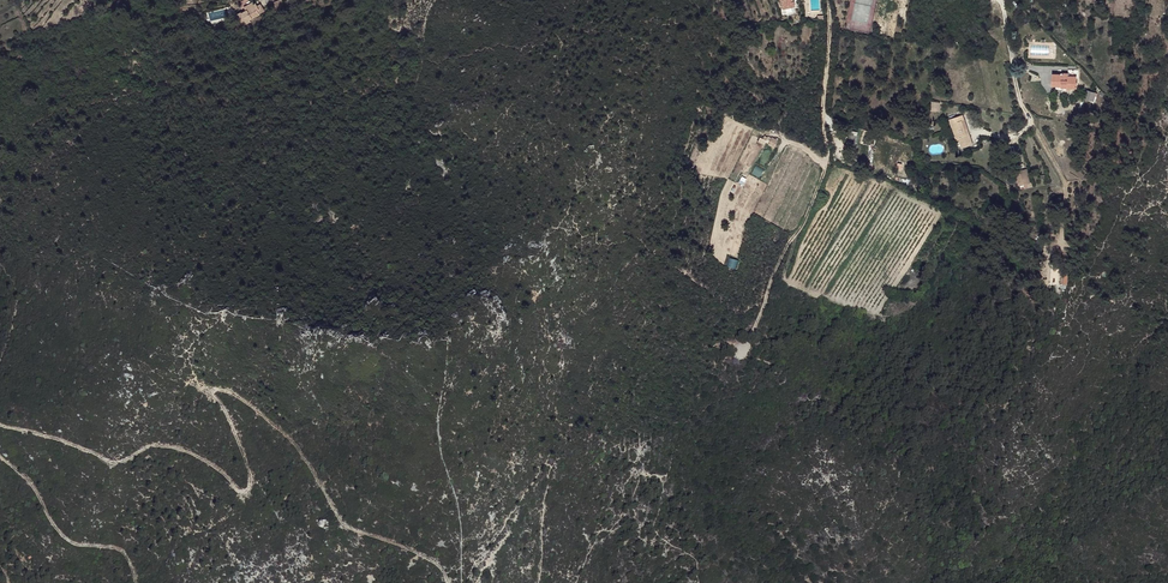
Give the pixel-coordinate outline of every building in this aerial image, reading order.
[(259,2),(250,7),(252,11),(249,13),(248,12),(242,16),(248,27),(257,22),(256,20),(270,11),(267,7),(264,8),(262,5),(259,2)] [(283,7),(278,10),(281,15),(286,12),(283,7)] [(1059,75),(1051,75),(1050,85),(1064,87),(1063,92),(1068,92),(1069,90),(1076,90),(1076,85),(1074,84),(1075,78),(1067,78),(1067,75),(1059,73),(1059,75)] [(940,112),(941,102),(931,101),(930,111),(940,112)] [(963,116),(950,121),(956,140),(959,139),(963,148),(973,145),(971,137),(968,138),(963,122),(965,121),(963,116)] [(965,121),(963,122),(968,138),(971,137),(965,121)] [(771,140),(768,138),(766,143),(767,144),(768,145),(774,149),(777,142),(771,139),(771,140)] [(1025,188),(1031,187),(1028,169),(1015,171),(1018,185),(1024,184),(1025,188)] [(826,196),(820,194),(817,201),(823,204),(826,196)]
